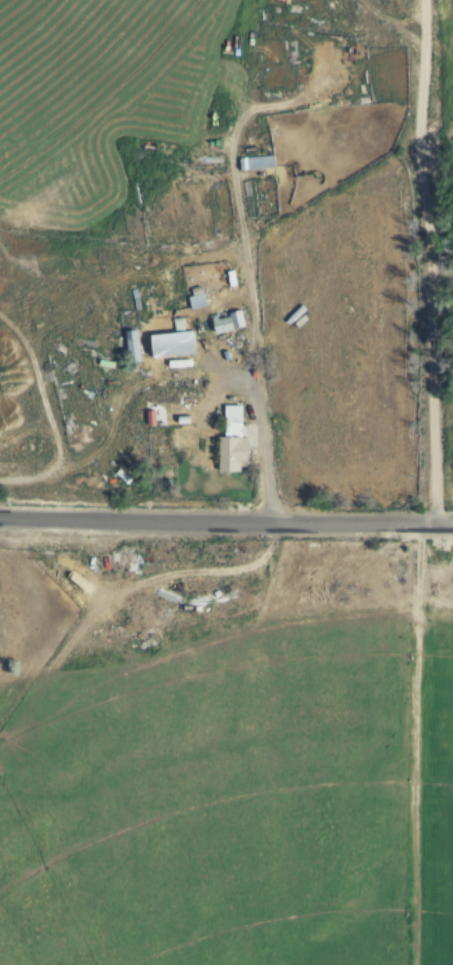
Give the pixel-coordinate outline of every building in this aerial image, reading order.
[(242,171),(275,171),(275,158),(242,158),(242,171)] [(213,322),(217,337),(247,328),(242,314),(213,322)] [(132,366),(144,363),(137,332),(125,334),(132,366)] [(152,360),(197,357),(196,334),(150,336),(152,360)] [(245,408),(224,407),(224,440),(219,440),(219,475),(245,475),(245,408)]
